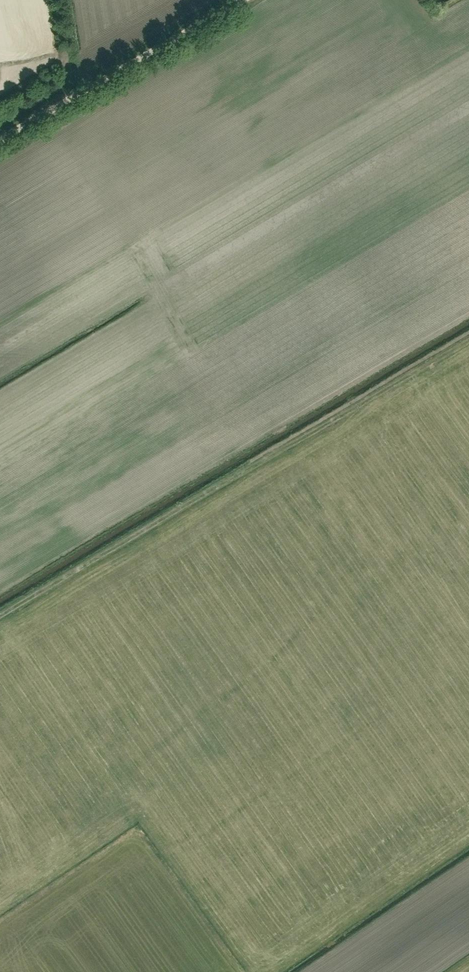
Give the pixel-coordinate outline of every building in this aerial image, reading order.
[(43,42),(36,0),(0,0),(0,49),(43,42)]
